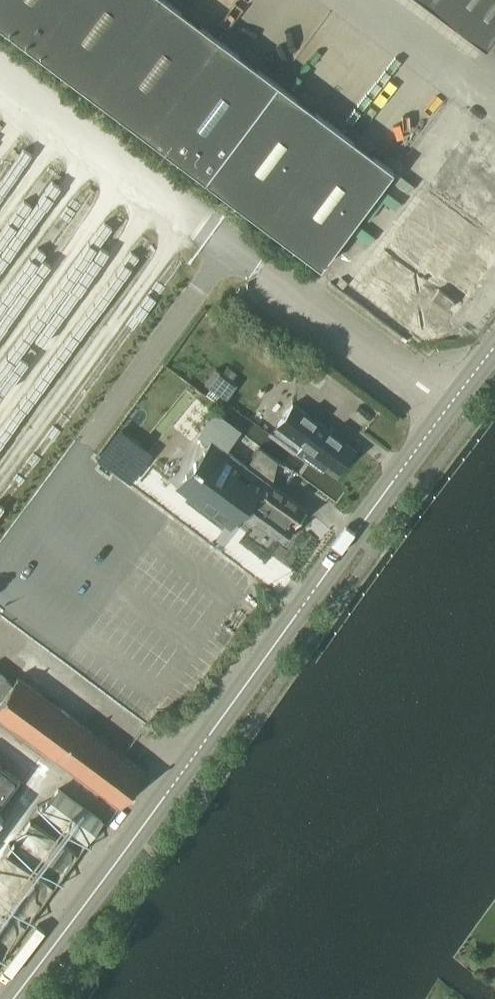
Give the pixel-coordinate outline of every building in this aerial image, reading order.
[(147,136),(320,265),(393,169),(220,39),(168,0),(0,0),(0,25),(147,136)] [(486,47),(494,35),(494,0),(423,0),(486,47)] [(416,204),(467,243),(489,259),(494,252),(494,172),(460,146),(416,204)] [(416,204),(400,225),(474,280),(489,259),(467,243),(416,204)] [(400,225),(384,246),(458,302),(474,280),(400,225)] [(384,246),(368,267),(442,323),(458,302),(384,246)] [(368,267),(352,289),(426,345),(442,323),(368,267)] [(217,368),(206,383),(213,388),(208,394),(217,400),(221,394),(225,397),(227,399),(238,384),(232,379),(222,372),(217,368)] [(293,403),(278,423),(305,443),(299,451),(324,470),(330,462),(340,470),(355,450),(293,403)] [(215,412),(201,430),(211,438),(221,445),(227,450),(228,449),(240,431),(242,430),(216,411),(215,412)] [(187,475),(186,476),(188,478),(188,477),(208,492),(202,500),(232,522),(249,499),(251,500),(254,503),(246,514),(247,514),(244,518),(252,524),(256,519),(284,540),(295,524),(260,498),(256,495),(254,494),(266,478),(264,476),(248,464),(228,449),(227,450),(221,445),(218,448),(211,443),(209,444),(210,445),(205,451),(205,450),(204,452),(197,462),(196,461),(194,464),(195,465),(187,475)] [(261,447),(248,464),(264,476),(276,458),(261,447)] [(266,478),(254,494),(256,495),(260,498),(295,524),(307,509),(272,483),(272,482),(272,481),(272,482),(266,478)] [(13,684),(5,678),(0,674),(0,702),(13,684)] [(121,805),(146,772),(18,678),(13,684),(0,702),(0,715),(121,805)] [(21,780),(0,764),(0,808),(21,780)] [(44,808),(88,841),(103,822),(59,788),(44,808)]
